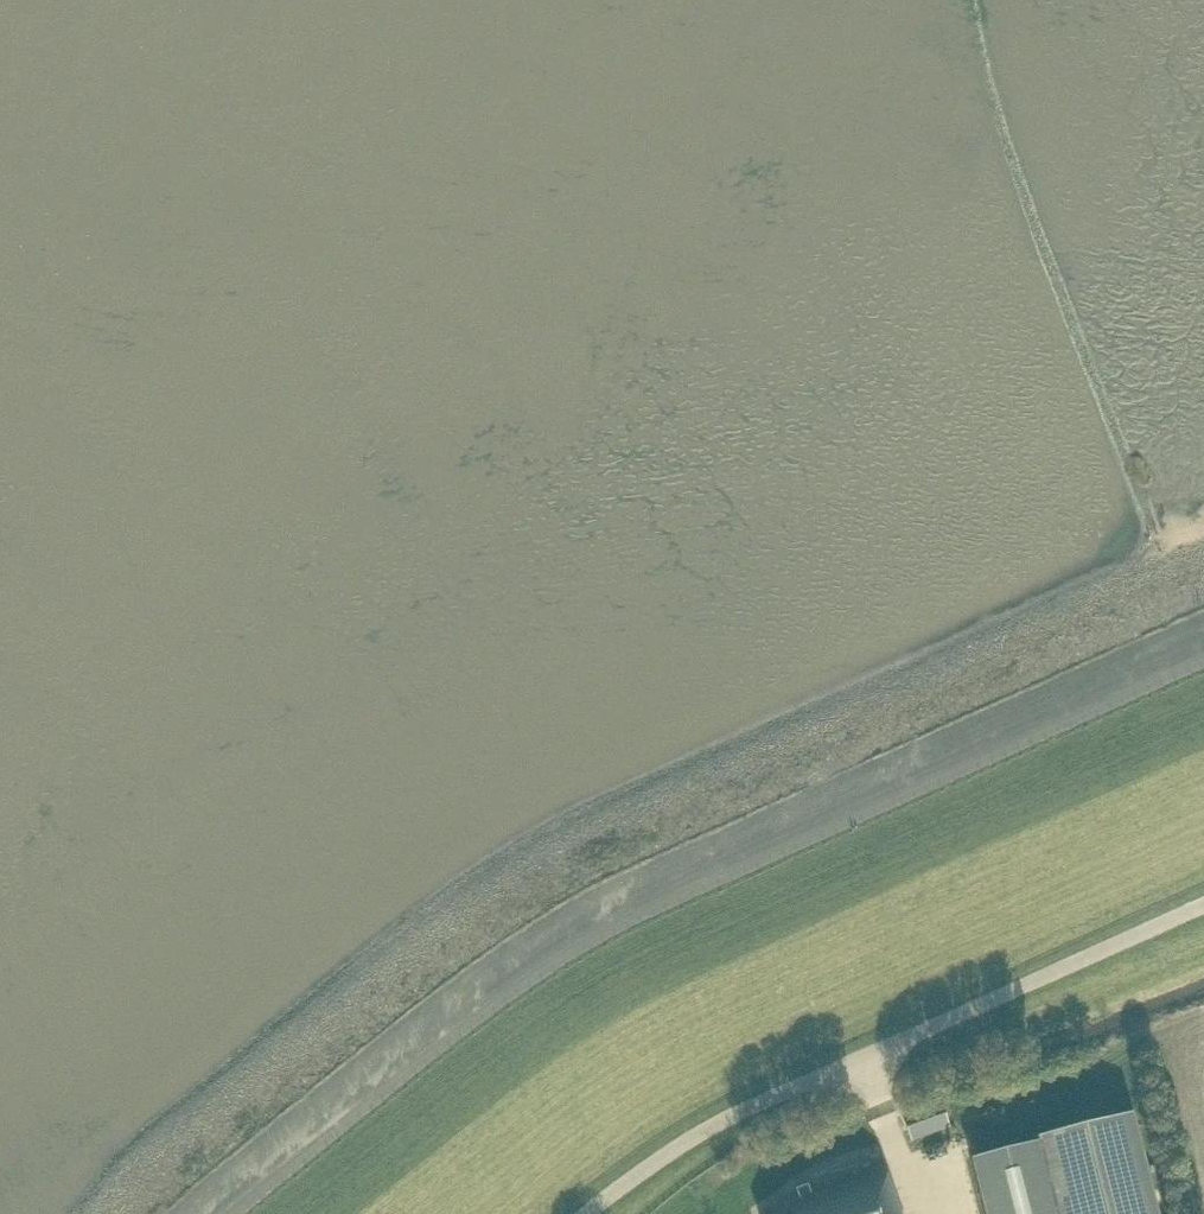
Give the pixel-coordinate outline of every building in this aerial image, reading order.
[(911,1141),(949,1128),(939,1102),(902,1116),(911,1141)] [(1139,1143),(1132,1116),(1038,1139),(1040,1144),(972,1160),(986,1213),(1157,1213),(1139,1143)] [(883,1170),(811,1195),(808,1185),(795,1189),(799,1199),(784,1205),(787,1212),(780,1213),(898,1213),(883,1170)]
